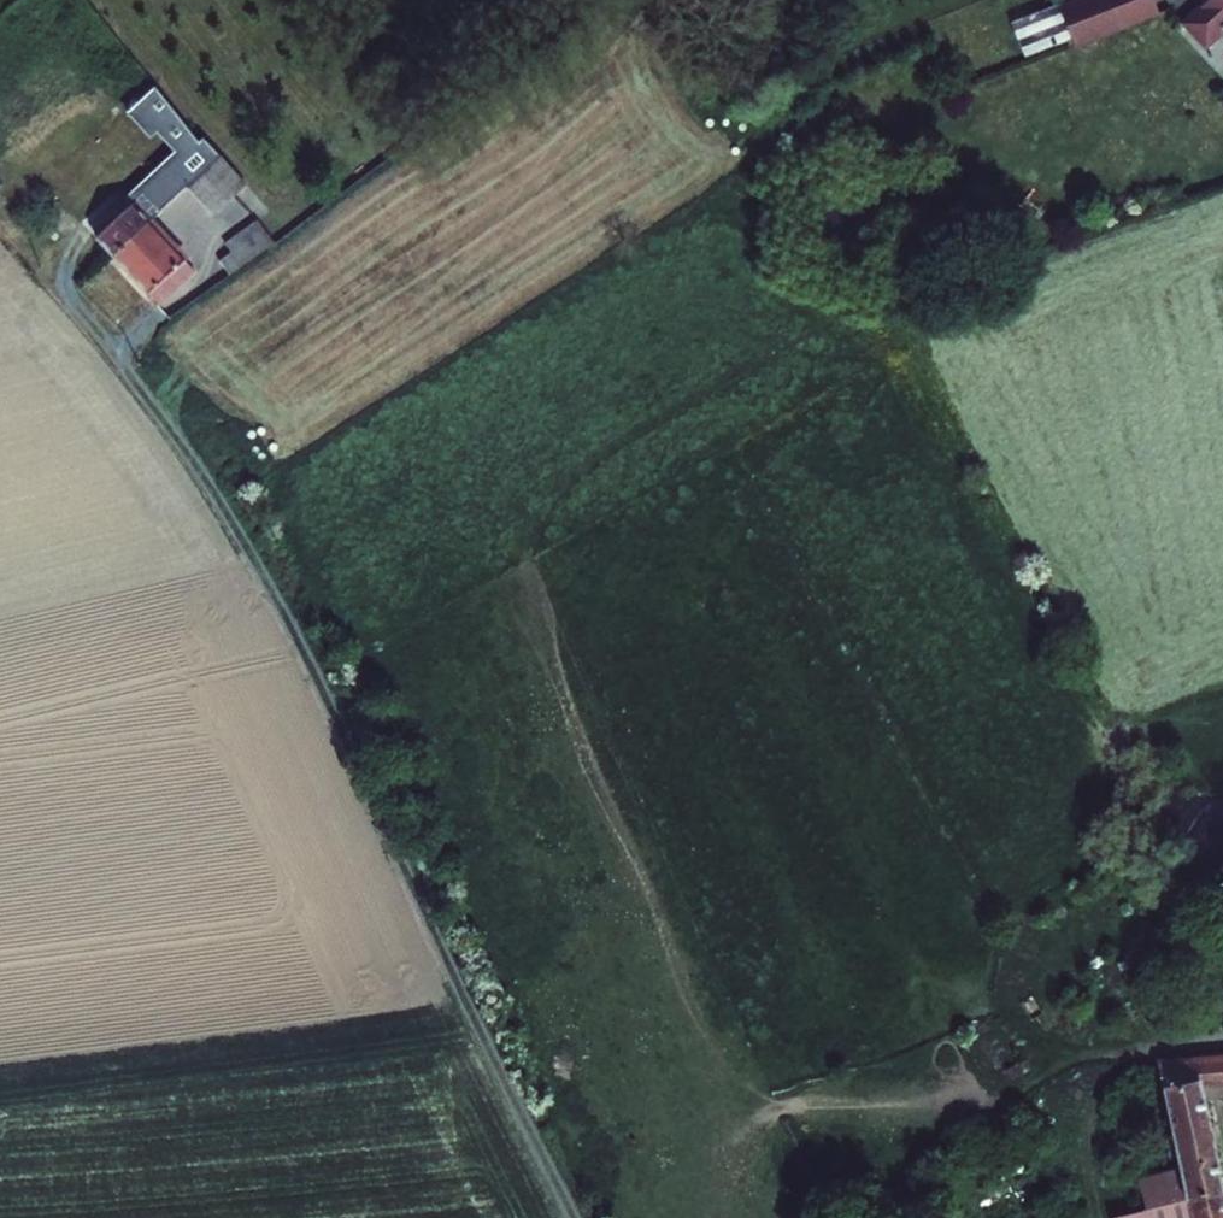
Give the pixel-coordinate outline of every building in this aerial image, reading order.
[(1081,46),(1163,14),(1157,0),(1082,0),(1065,6),(1081,46)] [(1198,26),(1220,48),(1222,45),(1222,2),(1198,26)] [(1012,23),(1023,55),(1067,39),(1055,7),(1012,23)] [(198,186),(220,166),(207,153),(112,238),(126,252),(170,212),(166,207),(194,182),(198,186)] [(220,166),(198,186),(227,215),(262,187),(238,161),(225,172),(220,166)] [(224,256),(238,274),(302,226),(292,213),(280,202),(250,224),(256,234),(224,256)] [(170,212),(126,252),(173,304),(207,273),(199,263),(208,255),(170,212)] [(1167,1060),(1181,1130),(1174,1133),(1180,1155),(1186,1154),(1187,1167),(1148,1180),(1154,1213),(1155,1217),(1222,1217),(1222,1123),(1216,1086),(1222,1086),(1222,1056),(1167,1060)]
